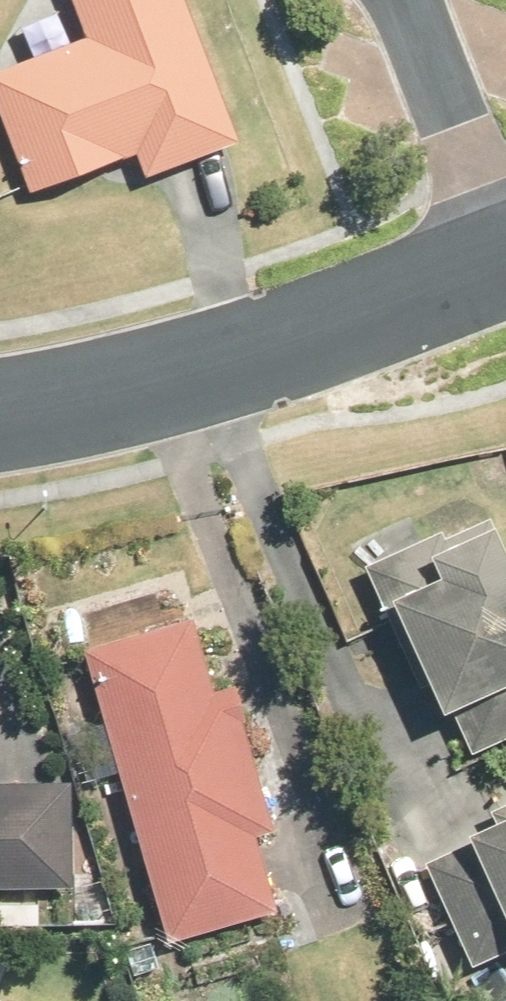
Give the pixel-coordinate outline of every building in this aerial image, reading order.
[(0,69),(0,97),(34,189),(141,149),(150,173),(244,136),(192,0),(79,0),(92,33),(0,69)] [(368,563),(422,684),(435,679),(450,710),(456,707),(474,749),(505,735),(505,529),(501,519),(450,541),(444,529),(368,563)] [(248,918),(273,912),(282,909),(260,834),(280,828),(240,685),(220,691),(200,618),(87,647),(172,940),(248,918)] [(74,886),(72,775),(0,777),(0,888),(74,886)] [(502,817),(475,829),(480,836),(431,859),(477,965),(505,952),(505,803),(497,807),(502,817)] [(0,920),(42,921),(43,897),(0,897),(0,920)] [(273,912),(248,918),(254,937),(279,930),(273,912)]
